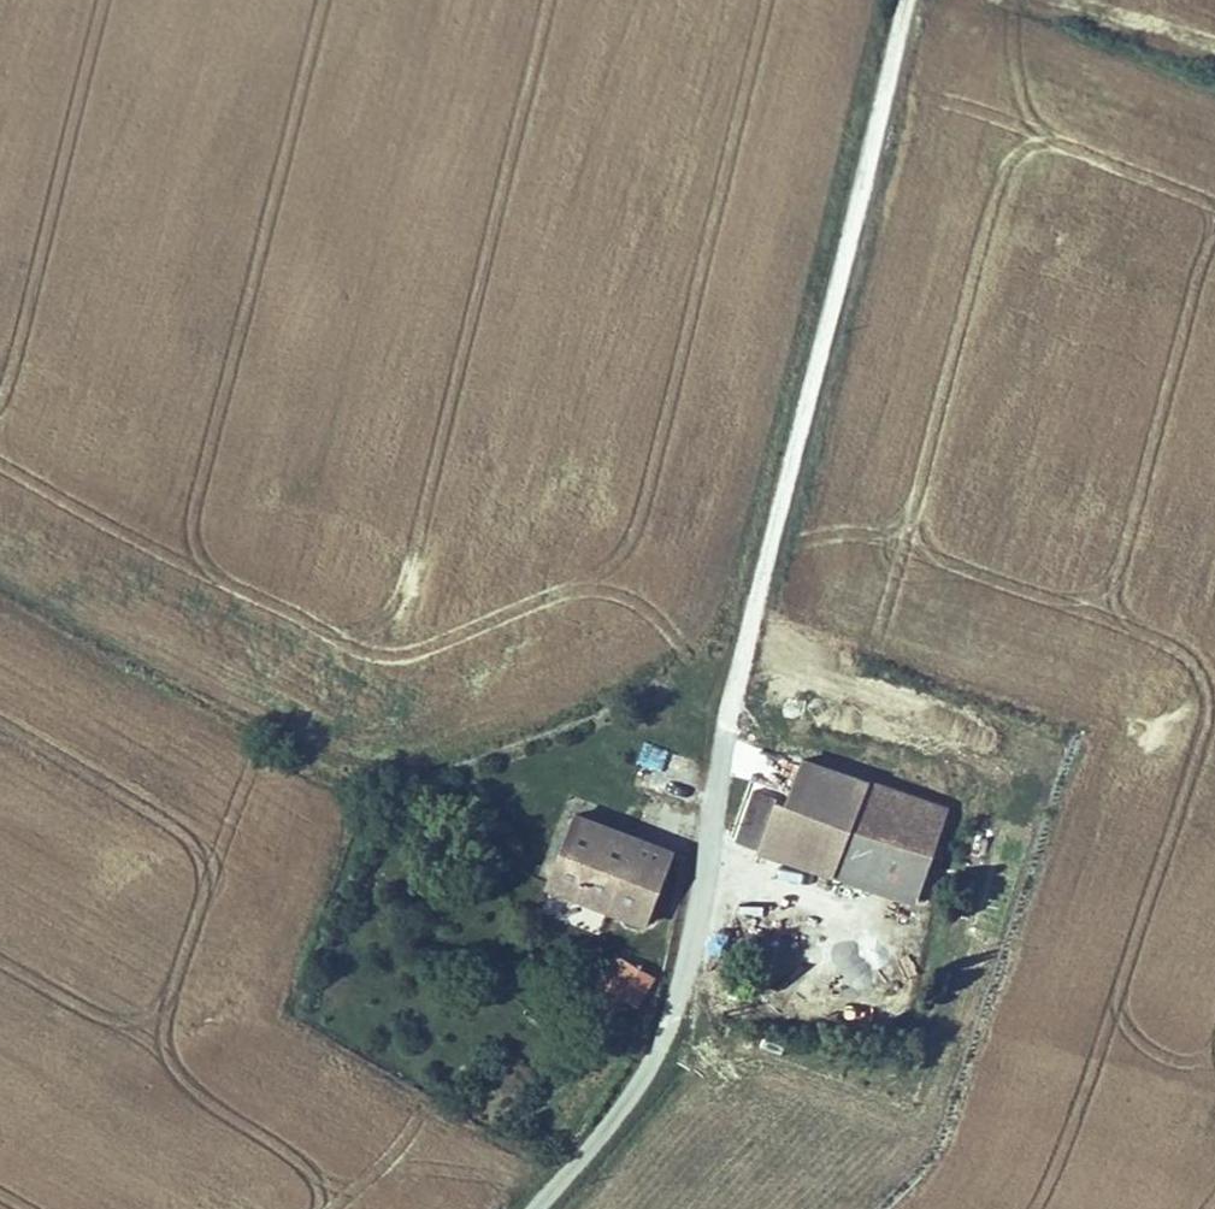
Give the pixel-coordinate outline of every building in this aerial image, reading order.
[(858,864),(891,777),(830,752),(815,793),(798,841),(858,864)] [(982,813),(891,777),(858,864),(900,879),(966,907),(979,869),(964,862),(982,813)] [(768,830),(798,841),(815,793),(786,782),(768,830)] [(599,815),(577,878),(671,910),(691,848),(599,815)] [(608,953),(592,986),(639,1009),(655,976),(608,953)]
